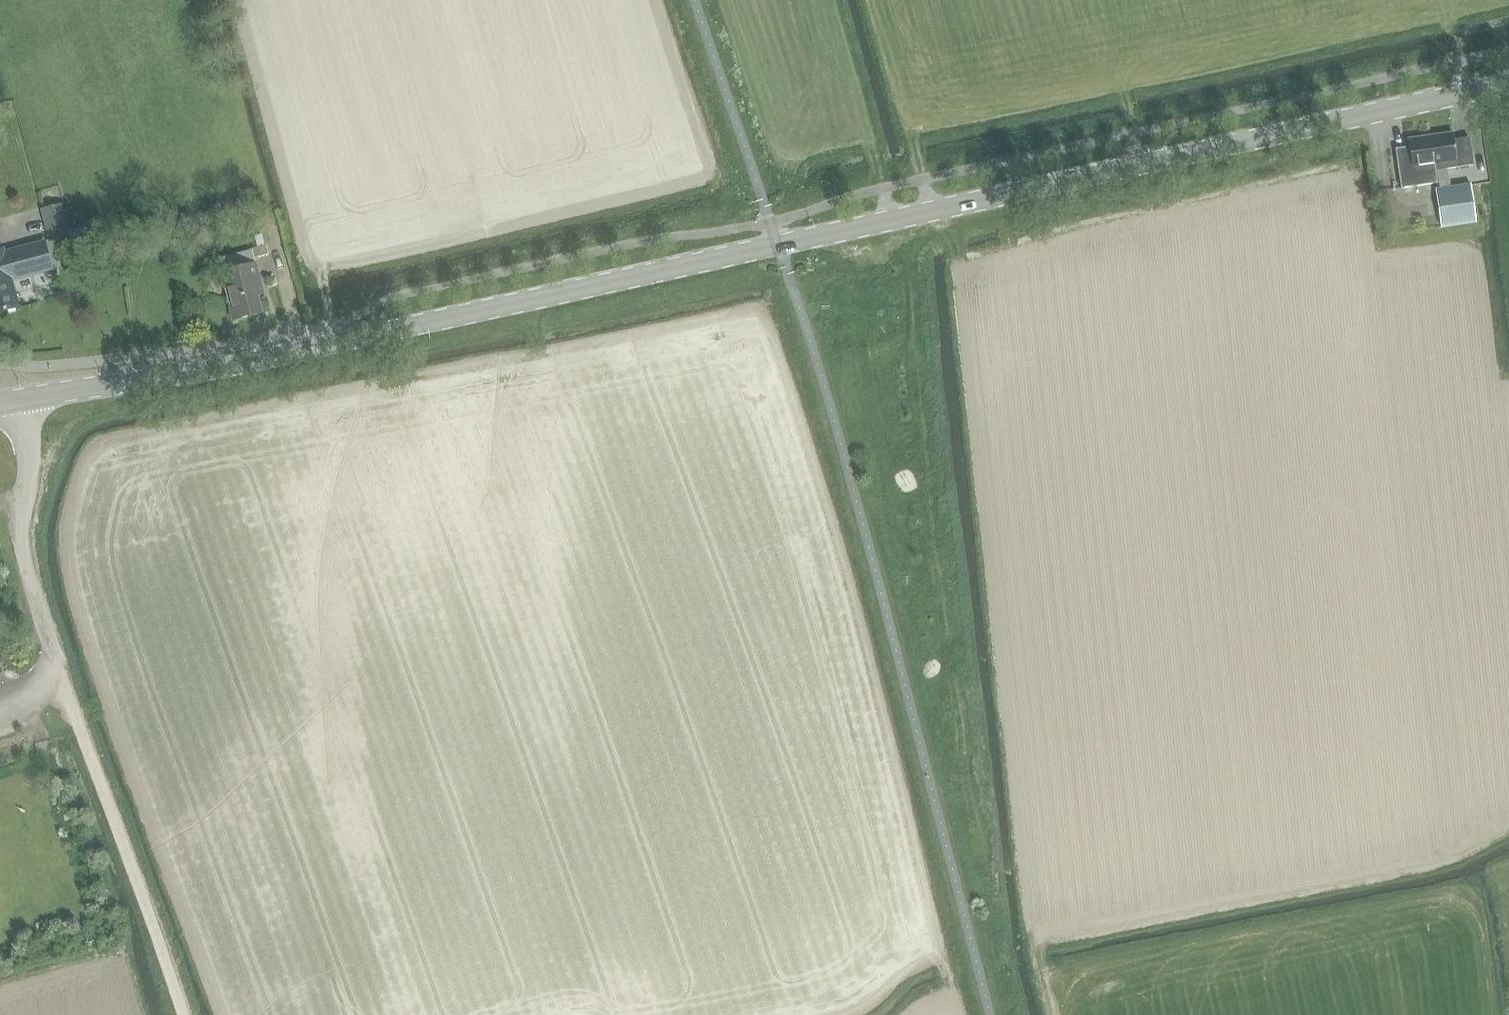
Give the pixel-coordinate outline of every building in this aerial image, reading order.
[(1452,133),(1430,136),(1435,170),(1446,169),(1472,165),(1468,137),(1453,140),(1452,133)] [(1435,170),(1430,136),(1408,139),(1409,146),(1394,148),(1400,188),(1437,183),(1435,170)] [(1470,184),(1435,189),(1440,227),(1475,222),(1470,184)] [(50,239),(49,239),(72,233),(63,200),(41,207),(50,239)] [(18,307),(11,280),(51,269),(44,242),(3,253),(2,249),(0,250),(0,312),(18,307)] [(257,247),(250,249),(251,251),(253,258),(267,255),(265,245),(264,246),(257,247)] [(243,261),(253,259),(253,258),(251,251),(220,259),(229,297),(225,298),(231,320),(260,313),(254,292),(260,290),(254,264),(244,267),(243,261)] [(8,683),(9,683),(11,682),(0,654),(0,686),(8,683)]
